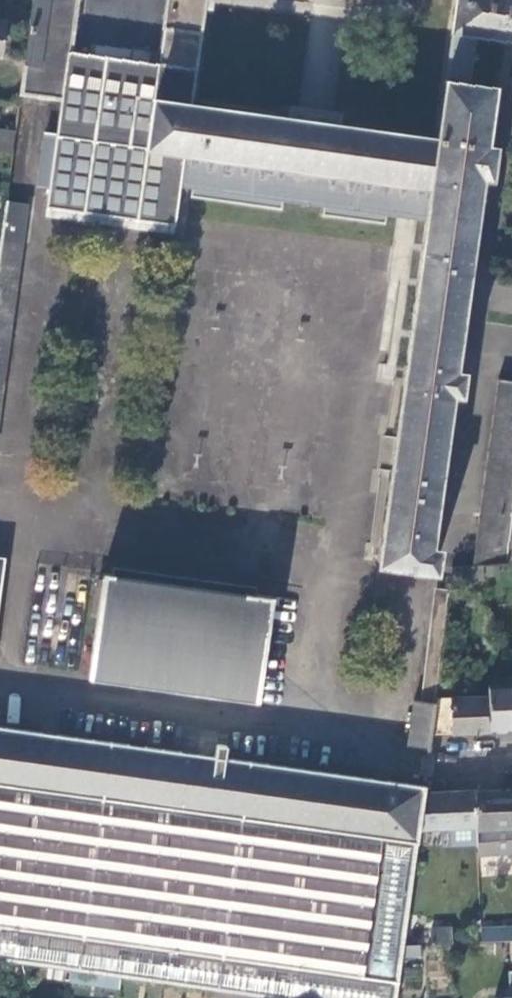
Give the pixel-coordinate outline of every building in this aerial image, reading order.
[(206,0),(167,0),(158,62),(71,50),(78,0),(32,0),(24,58),(19,93),(62,99),(46,206),(175,225),(181,184),(427,220),(378,562),(435,571),(438,549),(429,548),(450,391),(460,393),(463,371),(454,370),(482,175),(489,176),(493,145),(484,144),(499,36),(511,38),(511,0),(457,0),(453,30),(485,35),(478,84),(446,79),(437,139),(191,104),(206,0)] [(0,131),(0,151),(12,152),(14,132),(0,131)] [(27,206),(5,203),(2,226),(0,241),(0,403),(27,206)] [(511,509),(511,381),(498,379),(472,566),(481,565),(504,562),(511,509)] [(481,565),(472,566),(453,568),(451,583),(481,580),(481,565)] [(89,677),(257,701),(273,597),(104,573),(89,677)] [(431,735),(436,700),(450,594),(437,591),(422,703),(414,702),(408,745),(429,748),(431,735)] [(488,697),(489,732),(511,731),(511,685),(487,686),(488,697)] [(488,697),(436,700),(431,735),(489,732),(488,697)] [(424,788),(223,759),(225,746),(215,745),(213,757),(0,727),(0,959),(202,987),(260,996),(277,997),(396,997),(423,795),(424,788)] [(511,852),(511,790),(475,792),(476,827),(477,830),(478,854),(511,852)] [(475,792),(425,795),(420,831),(476,827),(475,792)] [(431,930),(432,945),(441,944),(452,944),(451,928),(431,930)] [(482,930),(482,942),(511,941),(511,928),(482,930)] [(29,966),(0,962),(0,975),(28,979),(29,966)] [(119,988),(120,979),(71,972),(69,982),(119,988)]
